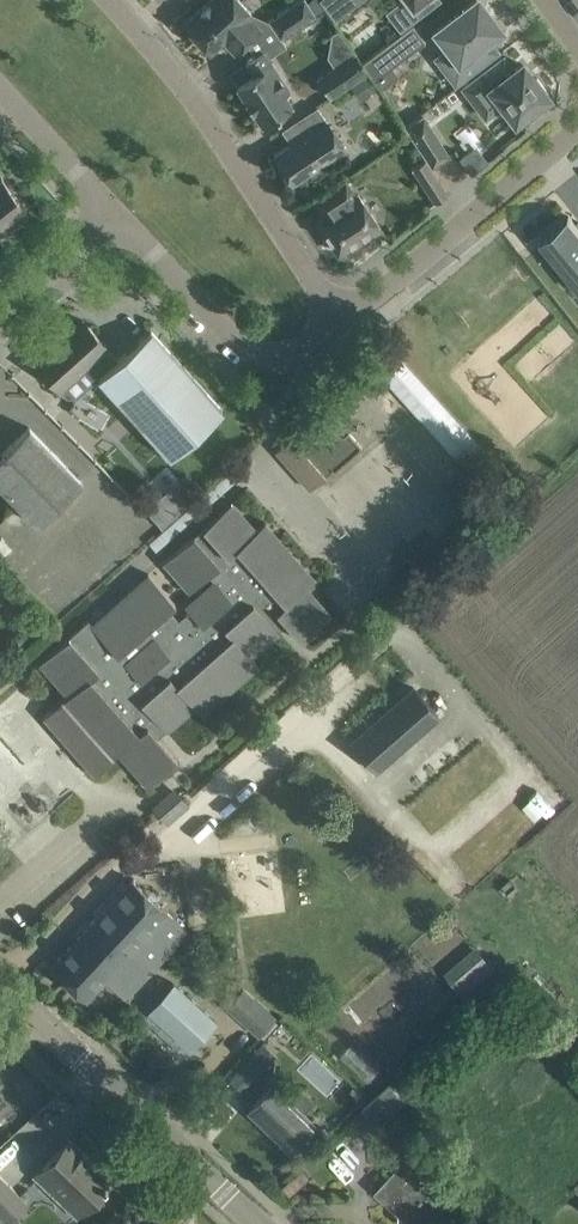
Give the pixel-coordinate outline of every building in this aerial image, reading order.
[(202,42),(209,50),(223,37),(235,50),(259,28),(248,15),(251,12),(241,0),(209,0),(184,23),(202,42)] [(280,37),(281,37),(326,7),(321,0),(299,0),(269,20),(280,37)] [(335,17),(358,0),(323,0),(335,17)] [(388,11),(400,26),(435,0),(403,0),(388,11)] [(435,30),(450,49),(439,58),(456,80),(496,50),(487,38),(500,28),(479,0),(474,0),(435,30)] [(391,67),(425,40),(412,23),(378,50),(391,67)] [(281,37),(280,37),(247,60),(255,72),(236,84),(247,100),(245,101),(251,110),(252,109),(262,124),(292,104),(284,93),(289,89),(268,57),(287,45),(281,37)] [(317,76),(330,96),(366,71),(353,51),(317,76)] [(534,79),(522,63),(514,69),(504,55),(462,87),(485,117),(503,103),(515,119),(522,114),(524,116),(542,103),(540,100),(547,95),(544,92),(547,90),(537,77),(534,79)] [(273,154),(293,183),(310,171),(313,175),(325,167),(322,163),(345,148),(317,105),(304,114),(313,128),(273,154)] [(448,154),(422,114),(406,124),(432,165),(448,154)] [(411,168),(422,184),(436,174),(425,159),(411,168)] [(26,208),(1,176),(0,177),(0,228),(26,208)] [(327,229),(324,230),(338,251),(357,239),(359,242),(381,228),(358,193),(355,195),(344,178),(314,198),(325,215),(320,218),(327,229)] [(577,274),(577,225),(574,220),(550,240),(577,274)] [(83,319),(35,362),(66,396),(76,396),(97,377),(98,376),(117,358),(106,346),(107,345),(83,319)] [(98,376),(97,377),(168,456),(222,408),(150,329),(117,358),(98,376)] [(392,346),(372,365),(464,464),(484,446),(392,346)] [(350,414),(336,399),(299,431),(302,435),(295,440),(291,436),(275,450),(309,488),(332,468),(333,469),(361,445),(341,422),(350,414)] [(37,524),(82,480),(28,426),(1,452),(0,452),(0,486),(37,524)] [(162,525),(194,496),(179,480),(147,509),(162,525)] [(88,618),(38,661),(68,695),(59,702),(59,701),(40,717),(92,776),(110,760),(109,759),(118,751),(147,785),(177,758),(157,736),(193,704),(201,713),(258,663),(250,654),(286,622),(301,639),(331,613),(306,585),(315,578),(265,521),(256,528),(232,500),(163,561),(187,590),(207,572),(214,580),(185,606),(189,609),(178,618),(170,608),(176,603),(148,571),(91,622),(88,618)] [(414,684),(350,741),(377,772),(441,715),(414,684)] [(172,787),(151,806),(166,822),(186,803),(172,787)] [(86,927),(50,965),(85,998),(104,978),(126,998),(149,973),(146,971),(150,966),(153,969),(172,948),(188,930),(164,907),(132,878),(114,897),(86,927)] [(460,993),(492,967),(475,945),(442,971),(460,993)] [(174,981),(147,1010),(191,1050),(217,1020),(174,981)] [(257,1036),(275,1015),(242,984),(223,1005),(257,1036)] [(272,1027),(261,1040),(279,1056),(290,1043),(272,1027)] [(269,1063),(254,1049),(228,1078),(243,1091),(269,1063)] [(273,1083),(265,1092),(248,1109),(289,1148),(314,1122),(273,1083)] [(407,1102),(390,1084),(362,1110),(379,1128),(407,1102)] [(70,1137),(54,1155),(34,1175),(75,1215),(112,1177),(70,1137)] [(443,1200),(404,1163),(387,1181),(396,1189),(387,1198),(400,1210),(400,1217),(409,1223),(420,1223),(443,1200)] [(289,1194),(311,1176),(304,1167),(281,1185),(289,1194)] [(0,1176),(0,1223),(6,1223),(8,1223),(28,1203),(0,1176)]
